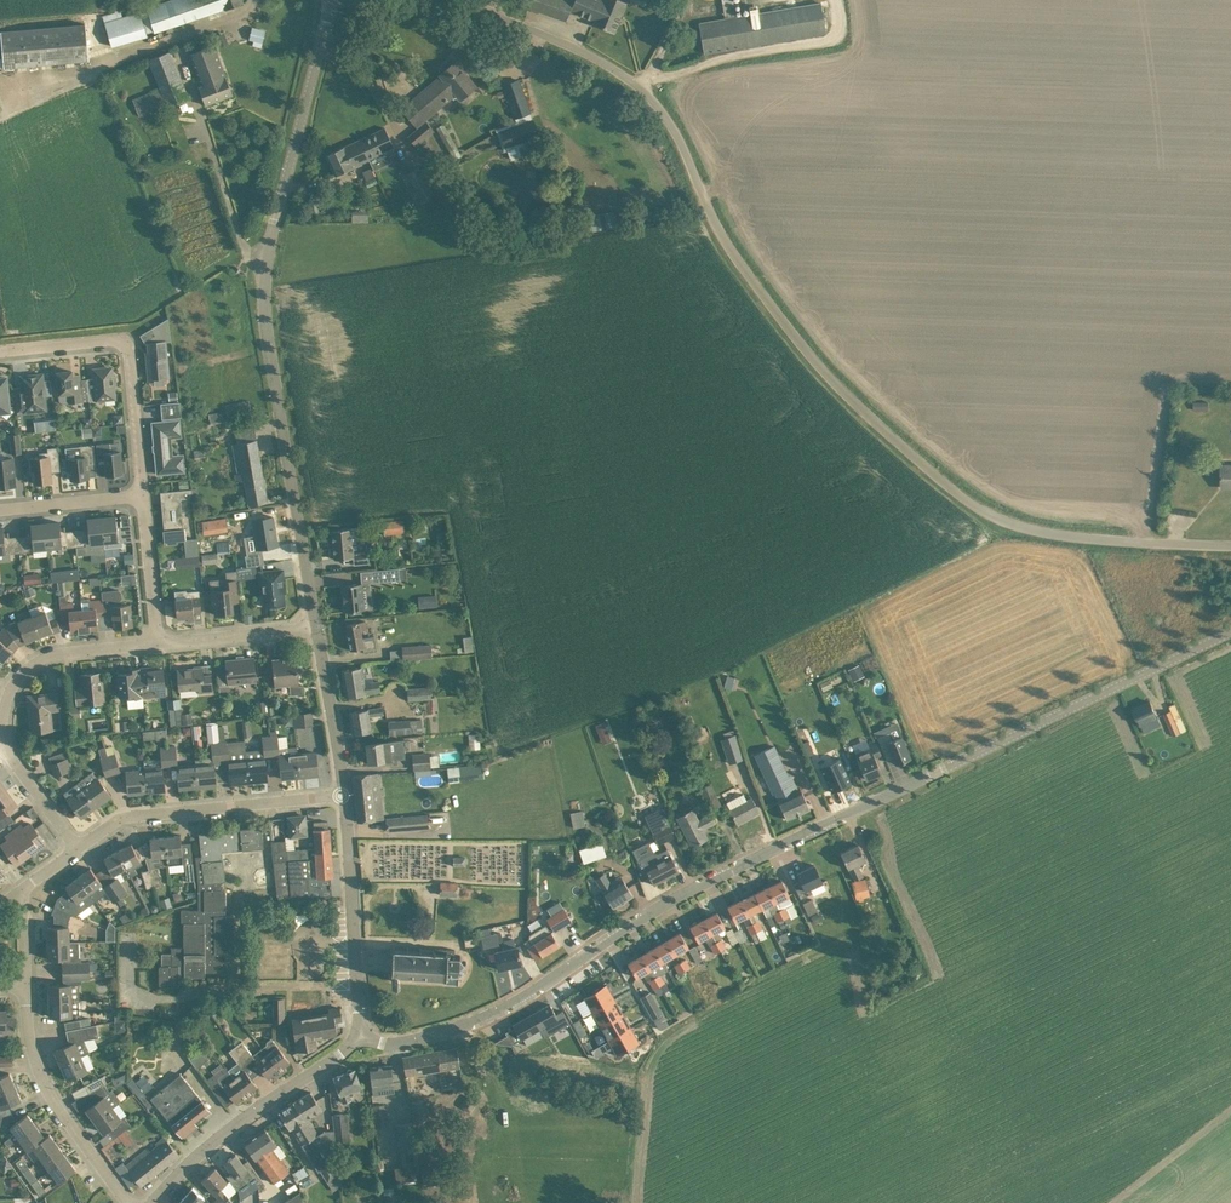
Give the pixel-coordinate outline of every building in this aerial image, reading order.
[(154,31),(154,33),(224,8),(225,9),(243,3),(242,0),(172,0),(147,9),(148,11),(140,13),(139,12),(122,17),(120,10),(102,16),(105,23),(104,23),(112,47),(147,35),(146,33),(154,31)] [(521,4),(566,20),(570,10),(595,20),(593,23),(614,32),(626,2),(622,0),(522,0),(521,4)] [(732,0),(722,0),(724,17),(699,21),(704,55),(826,34),(821,1),(735,15),(732,0)] [(86,23),(1,30),(4,67),(89,60),(86,23)] [(252,27),(249,36),(249,39),(263,42),(266,30),(252,27)] [(189,54),(197,74),(198,77),(195,78),(205,104),(232,94),(214,45),(189,54)] [(188,96),(175,64),(169,51),(149,59),(160,88),(133,99),(139,116),(188,96)] [(441,75),(423,90),(438,108),(456,93),(460,98),(475,86),(455,61),(440,74),(441,75)] [(509,115),(526,110),(518,81),(500,86),(509,115)] [(417,126),(438,108),(423,90),(402,108),(417,126)] [(533,119),(500,130),(506,147),(515,143),(520,156),(533,151),(529,139),(539,135),(533,119)] [(425,122),(408,136),(415,145),(432,131),(425,122)] [(385,127),(360,139),(369,159),(394,147),(385,127)] [(353,166),(369,159),(360,139),(344,146),(326,155),(336,175),(354,166),(353,166)] [(365,187),(377,183),(371,167),(360,170),(365,187)] [(408,173),(415,185),(408,188),(416,202),(433,193),(419,167),(408,173)] [(587,213),(589,229),(613,226),(611,210),(587,213)] [(360,213),(360,222),(368,222),(368,213),(360,213)] [(168,318),(139,335),(139,336),(151,328),(155,335),(153,336),(154,342),(148,342),(149,352),(150,352),(151,358),(147,358),(149,379),(169,377),(165,337),(171,337),(168,318)] [(93,368),(94,378),(87,378),(89,400),(115,398),(114,385),(116,385),(115,375),(113,375),(112,366),(93,368)] [(78,374),(72,375),(71,370),(57,372),(59,394),(58,394),(59,403),(69,402),(82,400),(80,386),(80,379),(81,379),(80,374),(78,374)] [(20,387),(15,387),(17,412),(24,411),(24,412),(29,411),(29,413),(46,411),(46,402),(42,373),(28,375),(28,374),(25,374),(19,375),(20,387)] [(9,407),(6,377),(0,378),(0,407),(9,407)] [(177,391),(169,392),(169,401),(178,401),(177,391)] [(250,400),(225,405),(228,419),(252,415),(250,400)] [(162,419),(166,418),(166,421),(154,422),(152,422),(152,423),(153,423),(157,472),(157,473),(159,473),(158,473),(183,470),(183,471),(184,471),(184,469),(183,457),(170,458),(167,434),(180,433),(179,420),(178,420),(178,417),(181,417),(180,401),(160,403),(162,419)] [(223,411),(209,414),(211,423),(224,421),(223,411)] [(115,415),(115,423),(123,422),(123,414),(115,415)] [(92,427),(85,427),(86,437),(93,437),(92,427)] [(267,501),(254,427),(235,431),(237,443),(233,443),(238,473),(235,474),(237,481),(244,480),(249,505),(267,501)] [(20,433),(9,434),(11,454),(22,453),(20,433)] [(111,451),(110,442),(96,444),(98,458),(105,458),(107,476),(122,474),(122,471),(124,471),(123,464),(121,464),(120,450),(111,451)] [(96,464),(94,444),(80,446),(65,447),(67,470),(70,469),(71,479),(74,479),(75,480),(80,479),(81,478),(89,477),(87,464),(96,464)] [(33,471),(34,485),(52,483),(51,471),(60,470),(57,447),(47,448),(48,452),(38,453),(39,456),(29,457),(31,471),(33,471)] [(195,458),(205,456),(204,449),(194,451),(195,458)] [(2,486),(6,487),(9,486),(15,485),(12,457),(0,459),(0,487),(2,486)] [(1222,465),(1222,487),(1230,487),(1230,465),(1222,465)] [(187,479),(177,480),(177,488),(187,487),(187,479)] [(192,497),(192,489),(192,488),(178,490),(179,498),(192,497)] [(164,530),(165,541),(167,541),(167,544),(177,543),(177,540),(185,539),(184,528),(181,501),(161,502),(164,530)] [(257,547),(276,544),(271,514),(252,518),(257,547)] [(117,516),(102,517),(105,548),(123,546),(122,541),(132,540),(131,524),(122,525),(121,519),(120,520),(120,521),(116,522),(116,517),(117,517),(117,516)] [(105,551),(105,548),(102,517),(86,519),(86,520),(87,520),(88,525),(84,525),(84,523),(83,523),(83,529),(75,530),(76,546),(86,545),(87,552),(105,551)] [(197,519),(200,535),(228,530),(225,517),(213,520),(212,517),(197,519)] [(390,521),(391,533),(404,532),(403,520),(403,519),(390,521)] [(60,522),(45,523),(48,547),(66,545),(66,547),(76,546),(75,530),(65,531),(65,525),(64,525),(64,527),(60,527),(60,523),(61,522),(60,522)] [(29,549),(48,547),(45,523),(30,525),(30,526),(31,526),(31,530),(27,531),(27,529),(27,535),(18,536),(20,552),(30,551),(29,549)] [(359,549),(357,527),(331,530),(334,558),(353,557),(354,564),(369,563),(367,548),(359,549)] [(0,528),(0,552),(10,551),(10,553),(20,552),(18,536),(9,537),(8,531),(8,533),(4,533),(3,528),(4,528),(0,528)] [(249,564),(266,561),(264,550),(247,553),(249,564)] [(375,568),(375,570),(382,569),(381,552),(374,553),(375,562),(375,568)] [(133,553),(124,553),(125,563),(134,563),(133,553)] [(192,556),(187,556),(188,566),(200,565),(199,555),(198,555),(192,556)] [(375,570),(374,570),(375,582),(400,579),(399,567),(382,569),(375,570)] [(70,569),(71,579),(79,578),(78,568),(70,569)] [(284,587),(283,569),(260,572),(261,581),(262,580),(265,606),(284,604),(283,587),(284,587)] [(119,574),(120,583),(135,582),(134,572),(119,574)] [(33,583),(32,573),(30,574),(24,574),(25,584),(33,583)] [(238,579),(220,581),(220,579),(210,580),(211,590),(213,590),(214,602),(215,614),(233,612),(232,594),(240,593),(238,579)] [(62,625),(70,624),(71,631),(79,630),(79,632),(85,631),(82,609),(74,610),(73,602),(68,603),(65,581),(57,582),(62,625)] [(370,582),(342,584),(344,611),(353,610),(354,613),(361,612),(361,609),(364,609),(362,590),(370,589),(370,582)] [(35,594),(32,586),(31,586),(30,584),(23,585),(25,589),(24,589),(27,597),(35,594)] [(129,604),(120,605),(120,599),(122,598),(121,591),(118,589),(102,591),(104,615),(113,614),(114,627),(131,625),(129,604)] [(199,590),(188,591),(186,590),(174,591),(177,618),(187,617),(188,619),(194,619),(194,620),(194,612),(201,611),(200,596),(199,590)] [(81,598),(82,609),(85,631),(90,630),(90,629),(98,628),(97,616),(104,615),(102,591),(101,591),(102,599),(90,600),(90,597),(81,598)] [(434,606),(434,595),(415,595),(415,607),(434,606)] [(32,616),(39,636),(47,633),(48,635),(61,630),(56,617),(49,620),(46,611),(32,616)] [(31,639),(39,636),(32,616),(5,626),(19,645),(32,641),(31,639)] [(351,650),(363,647),(364,652),(376,650),(374,636),(362,638),(361,630),(366,629),(365,620),(346,624),(351,650)] [(0,632),(0,658),(3,661),(9,654),(10,656),(19,645),(5,626),(0,632)] [(473,650),(472,636),(463,637),(465,651),(473,650)] [(402,649),(403,659),(403,660),(432,658),(431,644),(402,646),(402,649)] [(256,681),(254,656),(226,659),(228,684),(256,681)] [(272,659),(274,673),(274,680),(275,687),(289,685),(299,684),(296,657),(279,659),(272,659)] [(848,669),(851,677),(862,671),(859,664),(848,669)] [(143,697),(157,695),(166,694),(163,669),(154,670),(154,666),(140,668),(143,697)] [(343,669),(345,683),(347,697),(366,693),(381,691),(379,680),(364,683),(364,680),(361,666),(343,669)] [(212,691),(210,670),(203,671),(202,667),(178,669),(179,689),(198,687),(199,692),(212,691)] [(143,697),(140,668),(128,669),(129,672),(118,673),(120,696),(127,695),(128,698),(143,697)] [(104,701),(101,672),(82,674),(83,688),(76,689),(77,703),(85,703),(104,701)] [(431,687),(408,688),(408,699),(431,698),(431,687)] [(57,692),(28,695),(32,731),(50,729),(48,710),(58,709),(57,692)] [(177,725),(189,724),(192,724),(191,713),(181,713),(180,698),(174,699),(177,725)] [(177,725),(174,699),(167,699),(168,709),(169,709),(170,725),(177,725)] [(265,700),(260,701),(261,709),(257,710),(254,710),(255,715),(267,714),(265,700)] [(1150,701),(1133,709),(1140,724),(1157,716),(1150,701)] [(1175,703),(1169,705),(1181,732),(1187,729),(1175,703)] [(70,718),(81,717),(80,705),(69,706),(70,718)] [(350,712),(353,734),(372,731),(369,716),(383,713),(382,706),(350,712)] [(1170,727),(1176,724),(1171,710),(1164,713),(1170,727)] [(311,712),(293,714),(295,726),(312,724),(311,712)] [(410,719),(389,721),(390,738),(411,736),(411,733),(422,731),(421,719),(410,720),(410,719)] [(128,721),(119,721),(120,729),(128,729),(128,721)] [(610,737),(604,722),(594,725),(600,741),(610,737)] [(1176,724),(1170,727),(1174,736),(1180,733),(1176,724)] [(195,739),(202,739),(200,725),(193,725),(195,739)] [(190,727),(183,727),(183,735),(191,735),(190,727)] [(167,738),(166,728),(155,729),(156,738),(156,740),(167,738)] [(231,783),(249,781),(245,751),(245,749),(228,750),(225,729),(218,730),(219,741),(221,759),(228,758),(231,783)] [(282,778),(300,776),(298,754),(297,754),(296,746),(285,747),(284,736),(278,736),(278,735),(277,735),(276,730),(270,731),(270,736),(272,754),(279,753),(282,778)] [(477,748),(477,733),(467,733),(468,748),(477,748)] [(899,766),(914,760),(904,737),(896,741),(893,733),(879,738),(886,752),(892,749),(899,766)] [(735,734),(721,739),(729,763),(732,762),(743,758),(735,734)] [(264,749),(245,751),(249,781),(267,779),(265,755),(272,754),(270,736),(263,737),(264,749)] [(403,739),(399,739),(390,740),(367,743),(369,762),(392,759),(392,763),(397,763),(397,758),(405,757),(403,739)] [(814,753),(808,740),(803,742),(808,755),(814,753)] [(875,757),(881,754),(876,740),(868,744),(870,747),(855,754),(865,778),(881,772),(875,757)] [(221,759),(219,741),(212,742),(214,760),(221,759)] [(115,753),(114,754),(112,745),(105,747),(113,773),(120,771),(115,753)] [(755,754),(775,792),(773,793),(780,805),(777,807),(778,810),(781,808),(787,819),(810,808),(801,789),(795,792),(773,745),(755,754)] [(113,773),(105,747),(105,746),(98,748),(101,758),(106,775),(113,773)] [(176,746),(168,747),(170,764),(177,764),(176,746)] [(163,765),(170,764),(168,747),(161,747),(163,765)] [(316,752),(298,754),(300,776),(318,774),(316,752)] [(431,768),(431,766),(436,766),(435,756),(430,757),(430,752),(412,754),(413,770),(431,768)] [(72,769),(68,758),(52,764),(56,775),(72,769)] [(820,768),(831,793),(851,785),(841,760),(820,768)] [(214,762),(196,764),(198,786),(216,784),(214,762)] [(198,786),(196,764),(177,766),(180,788),(198,786)] [(447,767),(448,775),(449,782),(461,780),(459,766),(459,765),(447,767)] [(163,767),(145,769),(147,791),(165,790),(163,767)] [(147,791),(145,769),(126,771),(129,793),(147,791)] [(98,777),(97,778),(92,771),(78,782),(96,806),(111,795),(98,777)] [(370,773),(353,775),(358,821),(375,820),(373,796),(381,795),(384,794),(383,788),(372,789),(371,773),(370,773)] [(96,806),(78,782),(78,783),(64,793),(81,817),(96,806)] [(721,805),(710,783),(699,788),(710,810),(721,805)] [(7,790),(0,795),(0,818),(18,805),(7,790)] [(752,797),(747,800),(743,793),(726,802),(729,809),(737,822),(759,810),(752,797)] [(32,818),(39,814),(33,806),(26,810),(32,818)] [(698,821),(697,819),(693,809),(677,817),(682,827),(692,846),(707,838),(702,828),(716,821),(711,814),(698,821)] [(582,810),(571,813),(574,827),(585,825),(582,810)] [(285,839),(285,841),(294,839),(294,837),(307,835),(306,827),(305,815),(289,817),(290,830),(291,836),(285,836),(285,839)] [(387,831),(405,829),(428,828),(427,816),(386,819),(387,831)] [(295,849),(294,839),(285,841),(285,859),(288,860),(331,857),(329,828),(328,828),(328,821),(314,822),(316,848),(295,849)] [(31,822),(24,827),(21,823),(13,829),(31,854),(46,843),(31,822)] [(261,822),(247,823),(250,847),(263,846),(264,852),(272,851),(270,836),(263,837),(261,822)] [(236,849),(250,847),(247,823),(233,824),(234,840),(227,840),(228,855),(237,855),(236,849)] [(670,824),(652,832),(658,844),(675,836),(670,824)] [(31,854),(13,829),(5,835),(8,839),(1,844),(16,865),(31,854)] [(168,865),(175,864),(184,863),(181,834),(165,836),(168,865)] [(168,865),(165,836),(150,838),(152,857),(160,856),(161,865),(168,865)] [(602,842),(597,843),(579,849),(584,862),(606,855),(602,842)] [(118,850),(131,876),(137,872),(133,864),(140,860),(132,843),(118,850)] [(858,843),(840,852),(848,868),(848,867),(854,880),(863,876),(857,863),(866,859),(858,843)] [(667,848),(658,853),(654,852),(638,860),(643,870),(646,868),(653,884),(679,871),(670,855),(667,848)] [(118,850),(104,857),(108,864),(113,874),(120,871),(125,879),(131,876),(118,850)] [(331,857),(288,860),(274,861),(277,895),(280,895),(280,900),(320,898),(319,893),(319,884),(309,884),(308,867),(317,866),(318,876),(332,875),(331,857)] [(465,865),(465,857),(453,857),(453,865),(465,865)] [(193,862),(185,863),(187,880),(195,880),(193,862)] [(822,881),(814,864),(797,873),(801,880),(794,884),(801,898),(812,892),(810,887),(822,881)] [(78,876),(95,900),(101,895),(95,887),(102,883),(90,867),(78,876)] [(149,869),(154,886),(161,884),(157,867),(149,869)] [(147,889),(154,886),(149,869),(142,871),(147,889)] [(613,907),(633,895),(623,879),(612,886),(604,873),(596,878),(603,891),(613,907)] [(58,898),(55,906),(72,913),(75,915),(89,904),(95,900),(78,876),(65,885),(70,892),(60,899),(58,898)] [(114,877),(110,880),(120,896),(121,896),(127,892),(121,881),(117,876),(114,877)] [(866,879),(852,882),(856,899),(870,896),(866,879)] [(113,902),(116,899),(120,896),(110,880),(103,885),(104,886),(103,887),(113,902)] [(784,918),(784,917),(787,923),(792,921),(789,915),(785,907),(792,903),(788,895),(789,895),(782,880),(768,886),(784,918)] [(458,883),(441,882),(440,894),(457,895),(458,883)] [(782,919),(784,918),(768,886),(766,887),(757,892),(755,893),(762,908),(766,916),(773,914),(774,913),(777,921),(782,919)] [(182,899),(181,894),(177,892),(173,893),(175,901),(182,899)] [(755,893),(752,894),(744,898),(741,899),(748,914),(755,911),(762,908),(755,893)] [(120,896),(116,899),(120,905),(125,902),(121,896),(120,896)] [(172,907),(171,905),(169,897),(161,900),(163,908),(164,910),(172,907)] [(811,898),(803,903),(808,915),(817,910),(811,898)] [(741,899),(728,906),(735,921),(742,917),(748,914),(741,899)] [(68,920),(72,913),(55,906),(52,913),(57,916),(57,926),(47,926),(48,942),(79,941),(69,941),(69,926),(68,926),(67,920),(68,920)] [(564,908),(547,918),(554,931),(572,921),(564,908)] [(171,914),(180,942),(198,936),(192,918),(183,921),(180,912),(180,911),(171,914)] [(704,919),(720,949),(726,946),(718,930),(725,926),(717,912),(704,919)] [(821,920),(817,913),(811,916),(815,923),(821,920)] [(698,940),(705,937),(709,946),(711,945),(714,953),(720,949),(704,919),(690,926),(698,940)] [(782,919),(777,921),(781,929),(786,926),(782,919)] [(319,921),(321,943),(332,942),(331,920),(319,921)] [(753,923),(757,931),(762,928),(758,920),(753,923)] [(321,943),(319,921),(308,922),(310,943),(321,943)] [(310,943),(308,922),(297,923),(299,944),(310,943)] [(299,944),(297,923),(286,923),(287,945),(299,944)] [(753,923),(747,926),(751,934),(756,931),(757,931),(753,923)] [(545,924),(529,934),(528,939),(524,941),(535,959),(559,944),(552,931),(550,932),(545,924)] [(282,926),(269,927),(271,948),(284,947),(282,926)] [(260,949),(259,927),(248,928),(249,950),(260,949)] [(260,949),(271,948),(269,927),(259,927),(260,949)] [(249,950),(248,928),(235,929),(236,951),(249,950)] [(732,928),(726,931),(732,944),(739,940),(734,932),(732,928)] [(734,932),(739,940),(740,943),(746,940),(745,938),(741,929),(734,932)] [(751,934),(756,943),(760,940),(756,931),(751,934)] [(680,932),(667,940),(675,953),(688,946),(680,932)] [(493,945),(498,969),(521,963),(517,946),(500,950),(496,933),(481,937),(483,947),(493,945)] [(663,961),(675,953),(667,940),(654,947),(664,963),(663,961)] [(89,962),(81,962),(81,956),(79,956),(79,941),(48,942),(48,958),(70,957),(71,957),(72,962),(63,963),(63,971),(89,970),(89,962)] [(702,960),(695,946),(689,949),(696,963),(702,960)] [(407,975),(418,975),(418,978),(419,978),(430,978),(430,979),(432,979),(432,976),(444,977),(444,980),(445,980),(444,983),(458,984),(459,977),(460,976),(459,973),(463,970),(465,972),(466,970),(464,969),(464,964),(467,963),(466,961),(463,962),(460,958),(462,955),(460,954),(459,957),(455,957),(455,949),(435,948),(435,951),(434,951),(434,949),(432,949),(432,950),(421,949),(420,948),(419,951),(408,950),(408,948),(407,948),(406,950),(395,949),(395,947),(393,947),(393,949),(390,949),(390,951),(393,951),(392,972),(389,972),(389,974),(391,974),(392,976),(392,978),(394,981),(397,981),(399,979),(399,976),(398,974),(405,974),(405,977),(406,977),(407,975)] [(667,970),(664,963),(654,947),(641,955),(659,985),(663,992),(669,989),(661,973),(667,970)] [(637,977),(643,973),(648,981),(649,981),(653,989),(659,985),(641,955),(628,963),(637,977)] [(125,985),(153,976),(147,958),(129,964),(132,973),(123,976),(122,976),(125,985)] [(686,958),(680,962),(685,970),(691,966),(686,958)] [(685,970),(680,962),(674,966),(679,974),(685,970)] [(63,979),(90,978),(89,970),(63,971),(63,979)] [(153,976),(125,985),(125,986),(135,982),(138,991),(129,994),(129,993),(128,994),(131,1003),(159,993),(153,976)] [(591,1010),(614,996),(605,981),(582,995),(591,1010)] [(49,985),(50,1000),(79,999),(78,985),(71,985),(71,984),(49,985)] [(875,991),(883,993),(884,987),(877,985),(875,991)] [(650,992),(640,997),(658,1030),(668,1024),(650,992)] [(159,993),(131,1003),(134,1012),(135,1011),(144,1008),(147,1017),(165,1011),(159,993)] [(614,996),(591,1010),(599,1024),(622,1011),(614,996)] [(283,998),(273,999),(274,1021),(284,1021),(283,998)] [(50,1016),(80,1015),(79,1000),(79,999),(50,1000),(50,1016)] [(241,1002),(240,1002),(239,1002),(238,1002),(237,1002),(237,1003),(236,1004),(235,1005),(235,1006),(235,1007),(235,1008),(236,1009),(237,1010),(238,1011),(239,1011),(240,1011),(241,1011),(242,1011),(243,1010),(244,1009),(244,1008),(245,1007),(245,1006),(245,1005),(244,1005),(244,1004),(243,1003),(243,1002),(242,1002),(241,1002)] [(550,1003),(535,1011),(548,1034),(562,1026),(557,1017),(558,1017),(550,1003)] [(329,1013),(292,1019),(297,1050),(316,1047),(314,1037),(337,1033),(336,1025),(343,1024),(342,1015),(343,1015),(343,1014),(341,1014),(340,1007),(328,1009),(329,1013)] [(16,1037),(16,1017),(6,1017),(6,1010),(0,1010),(0,1038),(16,1037)] [(548,1034),(535,1011),(512,1024),(520,1038),(543,1025),(548,1034)] [(599,1024),(607,1038),(630,1025),(622,1011),(599,1024)] [(115,1012),(115,1020),(126,1018),(127,1018),(127,1012),(115,1012)] [(66,1030),(93,1024),(91,1017),(65,1022),(66,1030)] [(126,1018),(115,1020),(117,1032),(128,1030),(126,1018)] [(582,1025),(579,1019),(572,1022),(576,1029),(582,1025)] [(93,1024),(87,1025),(66,1030),(69,1044),(55,1050),(61,1065),(81,1056),(88,1053),(90,1052),(84,1039),(99,1036),(96,1024),(93,1024)] [(630,1025),(607,1038),(615,1053),(639,1040),(630,1025)] [(194,1027),(192,1037),(195,1040),(202,1035),(195,1026),(194,1027)] [(507,1035),(495,1041),(495,1042),(511,1044),(512,1044),(507,1035)] [(277,1045),(273,1039),(270,1039),(266,1042),(267,1044),(262,1047),(282,1073),(287,1069),(284,1066),(290,1061),(277,1045)] [(242,1040),(240,1042),(236,1045),(249,1063),(254,1059),(255,1058),(253,1054),(242,1040)] [(589,1041),(585,1043),(588,1050),(593,1048),(589,1041)] [(209,1058),(198,1044),(190,1050),(189,1057),(193,1063),(196,1067),(209,1058)] [(257,1086),(243,1067),(249,1063),(236,1045),(229,1051),(237,1062),(228,1069),(234,1077),(249,1097),(254,1094),(252,1090),(257,1086)] [(602,1051),(599,1045),(591,1050),(594,1055),(602,1051)] [(262,1047),(253,1054),(255,1058),(254,1059),(268,1078),(274,1073),(277,1077),(282,1073),(262,1047)] [(457,1048),(402,1057),(405,1070),(406,1075),(460,1066),(457,1048)] [(0,1056),(0,1066),(13,1065),(13,1056),(0,1056)] [(87,1070),(81,1056),(61,1065),(68,1079),(88,1070),(87,1070)] [(393,1082),(391,1064),(370,1067),(373,1093),(380,1092),(379,1084),(393,1082)] [(347,1071),(333,1076),(340,1094),(343,1102),(351,1099),(350,1095),(352,1094),(351,1091),(361,1087),(355,1068),(352,1069),(350,1068),(348,1069),(347,1071)] [(234,1077),(228,1069),(228,1070),(217,1078),(223,1086),(236,1102),(242,1098),(244,1101),(249,1097),(234,1077)] [(17,1085),(15,1080),(13,1081),(10,1072),(0,1076),(0,1093),(17,1085)] [(209,1108),(181,1073),(151,1098),(179,1132),(181,1131),(184,1133),(187,1134),(194,1128),(190,1123),(209,1108)] [(85,1085),(89,1091),(102,1085),(105,1084),(107,1083),(103,1075),(85,1085)] [(95,1120),(113,1107),(121,1101),(112,1089),(110,1090),(105,1084),(102,1085),(89,1091),(83,1095),(90,1106),(86,1108),(95,1120)] [(12,1112),(9,1105),(21,1100),(18,1091),(20,1090),(17,1085),(0,1093),(0,1117),(12,1112)] [(331,1163),(337,1159),(335,1142),(333,1115),(332,1115),(333,1129),(323,1130),(318,1133),(308,1117),(322,1109),(311,1091),(293,1101),(309,1128),(331,1163)] [(145,1095),(140,1098),(145,1103),(149,1100),(145,1095)] [(414,1121),(426,1119),(423,1100),(411,1102),(414,1121)] [(318,1171),(320,1170),(328,1182),(339,1175),(331,1163),(309,1128),(293,1101),(293,1102),(293,1103),(292,1102),(289,1104),(290,1105),(279,1111),(289,1129),(294,1126),(304,1142),(301,1144),(318,1171)] [(387,1125),(384,1104),(382,1104),(372,1105),(375,1127),(386,1125),(387,1125)] [(113,1107),(95,1120),(104,1132),(108,1129),(114,1138),(131,1124),(124,1115),(121,1118),(113,1107)] [(0,1117),(0,1125),(14,1119),(12,1112),(0,1117)] [(15,1132),(4,1140),(8,1146),(15,1141),(38,1124),(35,1119),(33,1120),(28,1113),(10,1126),(15,1132)] [(333,1115),(335,1142),(349,1141),(347,1113),(333,1115)] [(412,1122),(396,1124),(402,1165),(418,1163),(412,1122)] [(38,1124),(15,1141),(19,1138),(28,1150),(33,1146),(45,1137),(40,1130),(41,1129),(38,1124)] [(244,1142),(257,1159),(273,1182),(289,1170),(272,1148),(277,1145),(265,1128),(244,1142)] [(41,1158),(59,1145),(60,1144),(57,1139),(55,1140),(50,1133),(45,1137),(33,1146),(41,1158)] [(141,1185),(155,1173),(179,1154),(164,1136),(156,1143),(158,1146),(151,1151),(147,1147),(126,1165),(141,1185)] [(59,1145),(41,1158),(50,1170),(69,1155),(65,1151),(64,1152),(59,1145)] [(11,1151),(8,1146),(2,1151),(5,1155),(11,1151)] [(231,1171),(226,1175),(239,1190),(253,1179),(259,1188),(265,1184),(248,1160),(243,1163),(236,1153),(224,1162),(231,1171)] [(69,1155),(50,1170),(59,1181),(76,1168),(71,1161),(72,1160),(69,1155)] [(16,1161),(23,1171),(29,1167),(22,1157),(16,1161)] [(298,1182),(310,1175),(304,1165),(292,1172),(298,1182)] [(32,1183),(38,1178),(29,1167),(23,1171),(32,1183)] [(220,1188),(227,1182),(215,1167),(201,1179),(217,1197),(210,1202),(211,1202),(232,1202),(220,1188)] [(423,1185),(436,1184),(434,1167),(421,1169),(423,1185)] [(47,1190),(44,1187),(38,1178),(32,1183),(40,1195),(47,1190)] [(178,1202),(198,1202),(204,1197),(193,1187),(178,1202)] [(300,1190),(283,1202),(301,1202),(300,1190)]
